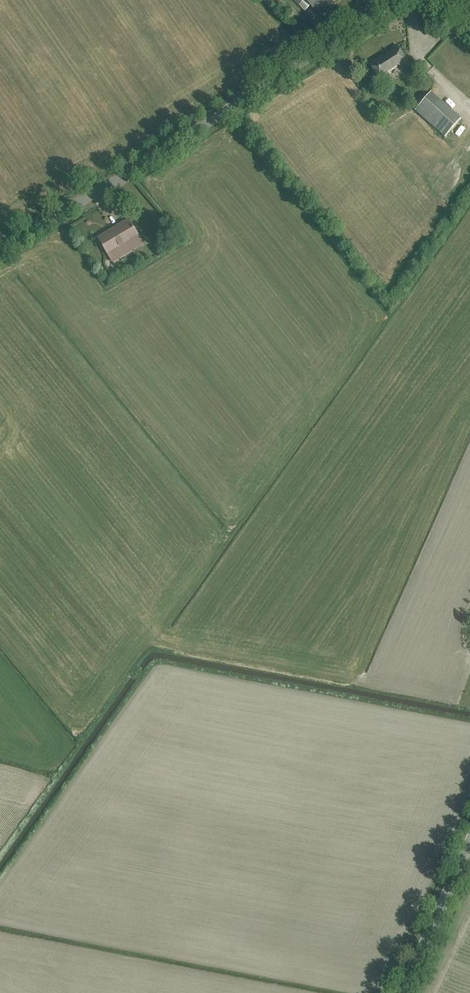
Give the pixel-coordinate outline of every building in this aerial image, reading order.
[(311,6),(316,10),(325,0),(305,0),(311,6)] [(384,55),(370,64),(380,79),(400,66),(403,70),(410,66),(397,45),(390,50),(392,53),(385,57),(384,55)] [(415,111),(445,138),(461,119),(431,92),(415,111)] [(126,245),(140,238),(129,220),(98,238),(103,246),(103,247),(104,248),(113,262),(130,251),(126,245)]
